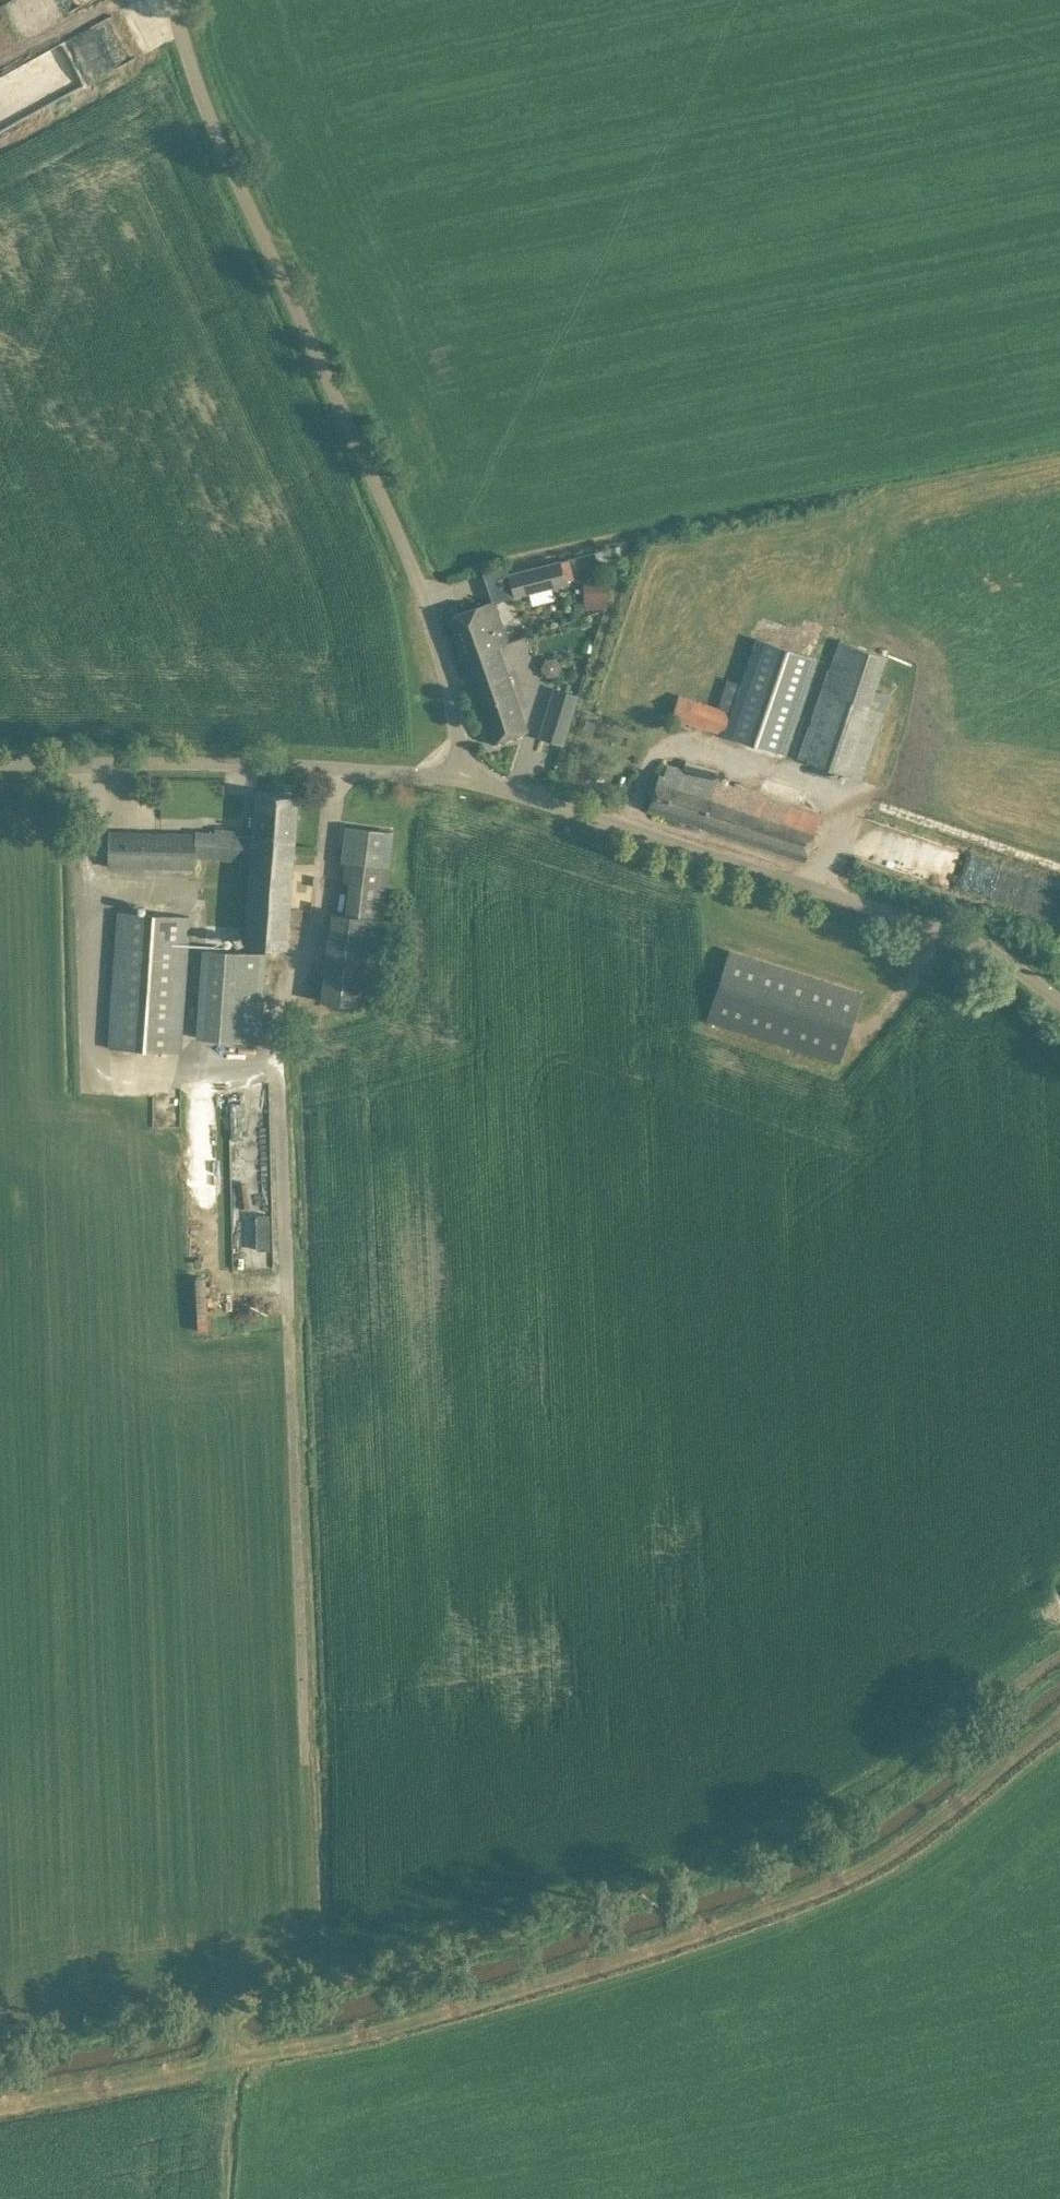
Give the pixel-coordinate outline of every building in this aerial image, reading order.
[(0,74),(0,90),(4,99),(17,92),(28,117),(69,99),(60,79),(81,70),(85,78),(136,54),(120,19),(0,74)] [(509,574),(514,596),(566,583),(561,561),(509,574)] [(589,585),(588,602),(607,602),(608,586),(589,585)] [(448,616),(469,678),(504,667),(496,648),(509,642),(493,599),(448,616)] [(875,690),(887,654),(890,642),(901,646),(902,640),(859,626),(854,643),(840,639),(800,758),(861,778),(884,710),(888,694),(875,690)] [(709,727),(728,734),(784,752),(815,657),(758,639),(744,684),(727,678),(718,707),(679,694),(672,716),(709,727)] [(504,667),(469,678),(491,742),(527,728),(504,667)] [(541,732),(563,739),(577,696),(554,689),(541,732)] [(582,735),(602,741),(607,725),(586,719),(582,735)] [(821,813),(718,779),(721,771),(685,759),(683,767),(669,763),(664,775),(659,774),(648,808),(806,860),(821,813)] [(215,828),(213,858),(252,861),(246,945),(287,948),(298,795),(257,792),(253,835),(239,834),(239,830),(215,828)] [(347,826),(343,862),(352,863),(388,868),(393,832),(347,826)] [(194,868),(195,834),(108,832),(107,865),(194,868)] [(388,868),(352,863),(346,914),(331,912),(321,1000),(370,1005),(372,984),(385,986),(393,919),(382,917),(388,868)] [(109,1047),(181,1052),(191,915),(119,910),(109,1047)] [(196,1037),(261,1042),(267,952),(203,947),(196,1037)] [(730,951),(708,1019),(838,1061),(860,993),(730,951)] [(209,1329),(208,1276),(196,1276),(198,1330),(209,1329)]
